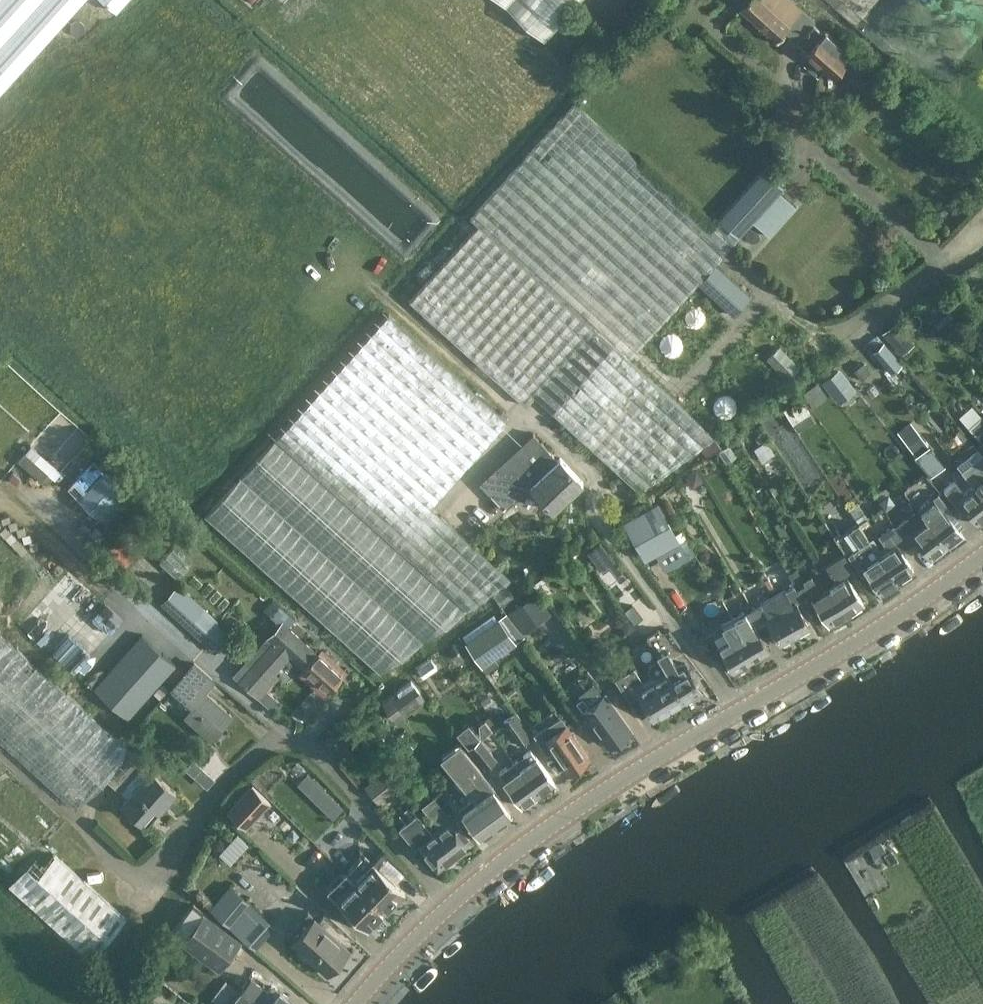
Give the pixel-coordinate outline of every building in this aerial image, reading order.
[(83,0),(0,0),(0,92),(83,0)] [(117,11),(126,0),(105,0),(117,11)] [(546,40),(582,0),(501,0),(546,40)] [(738,6),(773,39),(783,28),(795,40),(831,73),(847,56),(837,47),(840,44),(825,30),(822,33),(811,23),(814,19),(793,0),(744,0),(738,6)] [(575,101),(471,216),(479,224),(629,359),(698,283),(733,315),(751,295),(715,263),(730,247),(750,225),(752,222),(753,221),(770,236),(796,207),(794,204),(780,191),(785,186),(774,176),(764,168),(718,218),(711,226),(575,101)] [(479,224),(410,300),(526,404),(534,395),(639,490),(715,437),(629,359),(479,224)] [(469,609),(512,578),(431,505),(508,420),(389,313),(277,437),(206,515),(380,672),(469,609)] [(896,322),(883,333),(902,355),(915,343),(896,322)] [(875,349),(891,369),(901,361),(885,341),(875,349)] [(871,372),(864,364),(854,372),(861,380),(871,372)] [(835,393),(847,384),(838,371),(825,381),(835,393)] [(828,396),(817,381),(803,392),(813,407),(828,396)] [(879,393),(873,385),(866,391),(872,398),(879,393)] [(797,401),(781,412),(790,427),(807,416),(797,401)] [(969,427),(982,441),(982,415),(982,414),(969,427)] [(924,434),(947,459),(954,453),(930,428),(924,434)] [(532,432),(510,452),(493,468),(478,482),(504,510),(519,496),(531,486),(553,509),(583,481),(575,473),(559,456),(556,459),(532,432)] [(929,444),(928,445),(921,435),(908,444),(915,455),(914,455),(931,477),(946,466),(929,444)] [(727,454),(742,444),(737,437),(722,447),(727,454)] [(707,457),(721,447),(715,438),(700,448),(707,457)] [(775,454),(768,441),(754,449),(761,462),(775,454)] [(62,472),(31,445),(18,461),(42,482),(49,475),(55,480),(62,472)] [(724,457),(719,450),(713,454),(717,461),(724,457)] [(960,469),(973,486),(982,499),(982,452),(960,469)] [(67,489),(88,507),(116,475),(95,457),(67,489)] [(704,481),(697,470),(685,477),(692,488),(704,481)] [(116,477),(89,509),(117,533),(144,501),(116,477)] [(942,489),(958,510),(962,506),(976,524),(982,518),(982,499),(973,486),(963,494),(953,480),(942,489)] [(962,535),(949,519),(954,515),(937,493),(918,508),(920,510),(928,521),(947,547),(962,535)] [(657,503),(624,521),(645,558),(678,540),(657,503)] [(867,517),(858,503),(849,509),(858,523),(867,517)] [(627,512),(622,504),(611,511),(617,519),(627,512)] [(947,547),(928,521),(920,510),(918,508),(895,525),(906,541),(914,535),(932,559),(947,547)] [(786,517),(774,524),(783,540),(790,536),(785,527),(790,524),(786,517)] [(898,582),(880,555),(869,539),(857,522),(848,529),(860,545),(847,554),(851,560),(859,572),(864,569),(866,573),(880,594),(898,582)] [(894,524),(878,535),(888,550),(897,543),(899,547),(906,541),(894,524)] [(127,569),(148,547),(129,530),(109,552),(127,569)] [(623,571),(600,542),(587,552),(603,572),(609,568),(616,577),(623,571)] [(897,543),(888,550),(880,555),(898,582),(915,571),(899,547),(897,543)] [(178,579),(191,564),(173,548),(160,562),(178,579)] [(864,604),(844,572),(852,567),(845,554),(826,565),(837,584),(831,587),(847,614),(864,604)] [(822,592),(814,579),(811,574),(803,579),(797,568),(788,573),(794,583),(806,605),(807,604),(809,607),(817,602),(830,625),(847,614),(831,587),(822,592)] [(771,591),(775,589),(769,578),(764,580),(771,591)] [(710,581),(704,585),(710,594),(717,590),(710,581)] [(794,583),(773,595),(796,636),(811,626),(800,608),(806,605),(794,583)] [(178,585),(162,602),(216,650),(231,633),(178,585)] [(510,611),(523,631),(550,613),(536,593),(510,611)] [(773,595),(761,602),(762,604),(752,610),(759,622),(765,619),(780,645),(796,636),(773,595)] [(319,655),(288,626),(296,618),(280,603),(274,609),(270,614),(279,622),(252,651),(253,652),(260,658),(240,679),(255,694),(290,656),(302,667),(298,672),(316,688),(320,683),(329,691),(343,676),(333,667),(338,661),(325,649),(319,655)] [(97,649),(123,619),(105,604),(79,633),(97,649)] [(768,651),(753,626),(759,622),(752,610),(745,614),(744,613),(728,623),(751,662),(768,651)] [(465,641),(468,646),(475,656),(482,666),(517,642),(500,617),(465,641)] [(751,662),(728,623),(723,626),(730,637),(717,645),(733,672),(736,670),(737,672),(746,667),(745,665),(751,662)] [(76,809),(105,777),(130,748),(0,630),(0,740),(76,809)] [(129,718),(177,664),(142,633),(112,666),(102,678),(94,687),(129,718)] [(466,645),(452,644),(451,658),(464,659),(466,645)] [(667,647),(656,653),(658,656),(667,672),(682,699),(699,689),(684,662),(677,666),(667,647)] [(633,665),(614,677),(627,699),(636,694),(650,718),(675,704),(682,699),(667,672),(658,656),(656,659),(650,662),(649,668),(651,672),(654,675),(642,681),(633,665)] [(424,677),(438,667),(431,659),(418,668),(424,677)] [(506,675),(495,659),(482,668),(494,684),(506,675)] [(195,660),(184,671),(169,688),(191,707),(185,714),(211,737),(231,715),(205,692),(217,679),(195,660)] [(567,684),(562,677),(557,681),(561,687),(567,684)] [(397,721),(427,700),(411,679),(382,700),(397,721)] [(576,700),(609,746),(631,730),(605,694),(590,704),(583,695),(576,700)] [(373,727),(381,721),(372,710),(364,717),(373,727)] [(520,745),(532,736),(516,711),(503,719),(520,745)] [(491,715),(485,719),(493,730),(499,725),(491,715)] [(547,753),(552,750),(568,774),(590,758),(573,733),(572,734),(559,716),(534,732),(547,753)] [(493,730),(485,720),(479,724),(479,735),(482,739),(493,730)] [(457,733),(486,769),(498,759),(469,723),(457,733)] [(505,735),(501,730),(495,734),(499,740),(505,735)] [(151,767),(132,787),(130,785),(148,765),(130,748),(105,777),(125,795),(120,801),(148,826),(178,791),(151,767)] [(495,786),(463,748),(448,760),(475,795),(475,794),(496,824),(512,813),(494,787),(495,786)] [(532,749),(524,755),(515,760),(539,794),(555,783),(537,756),(532,749)] [(11,880),(8,884),(90,958),(127,917),(45,844),(67,820),(0,760),(0,870),(11,880)] [(515,760),(506,766),(499,771),(504,779),(522,805),(539,794),(515,760)] [(204,769),(196,762),(190,769),(198,776),(204,769)] [(364,786),(379,806),(398,791),(382,771),(364,786)] [(344,808),(308,773),(297,784),(334,819),(344,808)] [(253,785),(228,810),(247,829),(271,804),(253,785)] [(480,835),(496,824),(475,794),(475,795),(459,805),(480,835)] [(440,827),(436,831),(455,854),(474,839),(455,815),(451,819),(436,800),(426,809),(440,827)] [(433,834),(417,814),(400,828),(416,847),(419,845),(438,868),(455,854),(436,831),(433,834)] [(230,864),(249,845),(237,834),(219,854),(230,864)] [(364,852),(346,871),(386,911),(405,892),(364,852)] [(367,930),(386,911),(346,871),(327,891),(367,930)] [(256,948),(277,924),(231,883),(209,907),(256,948)] [(242,939),(204,911),(193,903),(188,910),(178,923),(171,932),(182,939),(221,968),(242,939)] [(287,934),(287,935),(328,972),(349,949),(307,911),(287,934)] [(270,990),(253,977),(241,992),(251,1000),(254,997),(263,1003),(299,1003),(281,990),(281,991),(274,985),(270,990)] [(251,1000),(241,992),(233,1003),(223,996),(217,1003),(248,1003),(251,1000)]
